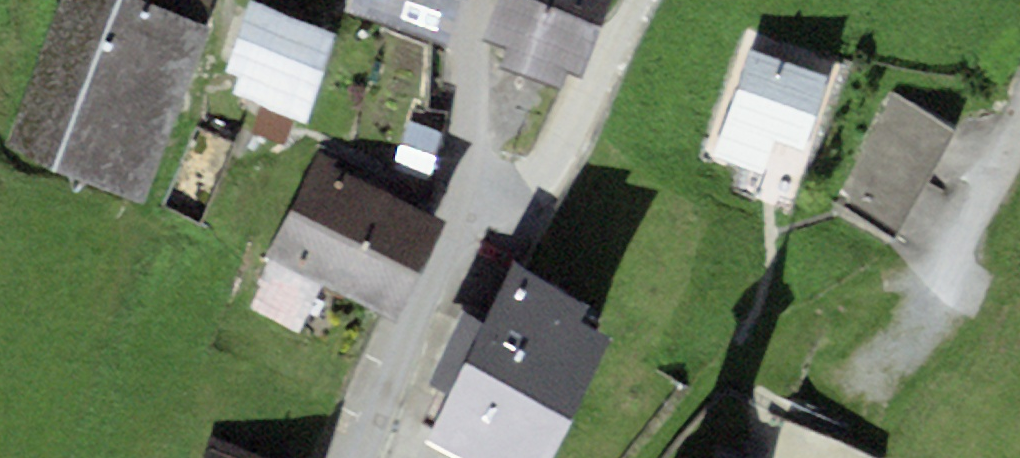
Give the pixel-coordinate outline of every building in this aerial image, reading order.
[(209,29),(201,25),(132,0),(62,0),(5,151),(143,203),(209,29)] [(201,25),(210,0),(132,0),(201,25)] [(340,12),(445,49),(463,0),(345,0),(340,12)] [(544,0),(497,0),(482,41),(505,49),(499,67),(559,88),(566,70),(580,75),(599,20),(544,0)] [(606,0),(544,0),(599,20),(606,0)] [(305,123),(337,30),(251,1),(227,72),(240,77),(233,98),(305,123)] [(832,75),(748,48),(713,154),(766,172),(778,134),(809,144),(832,75)] [(898,238),(954,129),(893,94),(835,198),(898,238)] [(431,179),(445,136),(405,124),(391,166),(431,179)] [(801,191),(812,150),(782,141),(770,183),(801,191)] [(291,212),(422,272),(446,219),(316,159),(291,212)] [(422,272),(291,212),(270,259),(324,284),(400,319),(422,272)] [(324,284),(270,259),(247,307),(302,332),(324,284)] [(426,443),(456,457),(552,457),(610,341),(578,326),(591,301),(514,264),(426,443)] [(880,451),(775,423),(766,457),(878,457),(880,451)] [(210,444),(205,457),(246,457),(210,444)]
